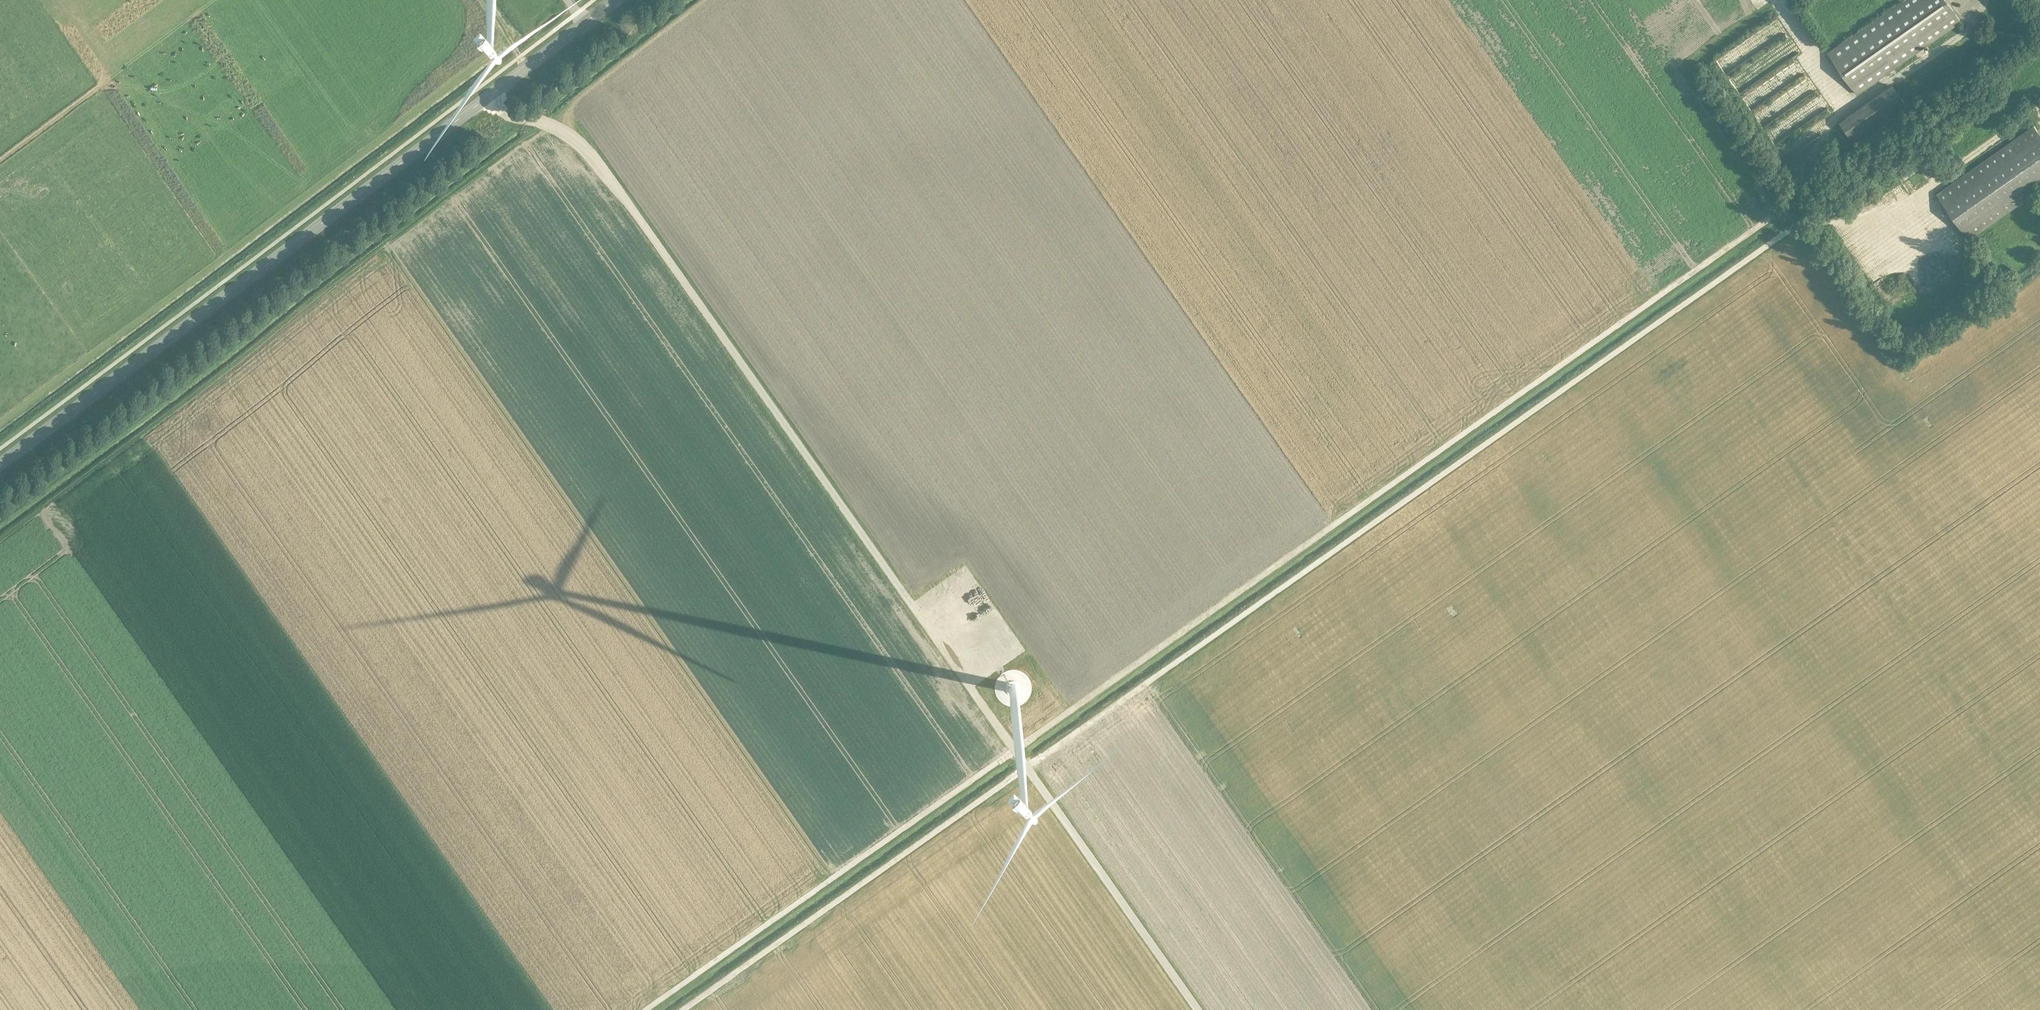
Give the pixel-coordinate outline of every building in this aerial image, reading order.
[(1828,52),(1857,94),(1961,21),(1946,0),(1903,0),(1828,52)] [(1722,71),(1783,29),(1776,18),(1714,60),(1722,71)] [(1767,67),(1795,46),(1790,39),(1762,60),(1767,67)] [(1771,76),(1778,87),(1795,76),(1788,65),(1771,76)] [(1908,109),(1893,86),(1841,123),(1857,145),(1908,109)] [(1820,109),(1826,104),(1822,99),(1816,103),(1820,109)] [(2034,126),(2003,147),(1937,194),(1968,239),(2039,189),(2039,134),(2034,126)] [(1859,244),(1845,251),(1850,259),(1863,252),(1859,244)] [(1932,271),(1942,266),(1939,261),(1930,267),(1932,271)] [(1876,288),(1884,283),(1880,278),(1872,283),(1876,288)] [(1908,283),(1896,296),(1902,300),(1913,287),(1908,283)] [(1887,290),(1881,295),(1890,307),(1897,301),(1887,290)] [(1006,687),(1006,688),(1006,689),(1006,690),(1006,691),(1007,692),(1007,693),(1008,694),(1009,694),(1010,695),(1011,695),(1012,696),(1013,696),(1014,696),(1015,695),(1016,695),(1017,695),(1018,694),(1019,693),(1020,692),(1020,691),(1021,689),(1021,688),(1021,687),(1021,686),(1020,685),(1020,684),(1019,683),(1018,683),(1018,682),(1017,681),(1016,681),(1015,681),(1013,681),(1012,681),(1011,681),(1010,681),(1009,682),(1008,682),(1008,683),(1007,684),(1006,685),(1006,686),(1006,687)]
